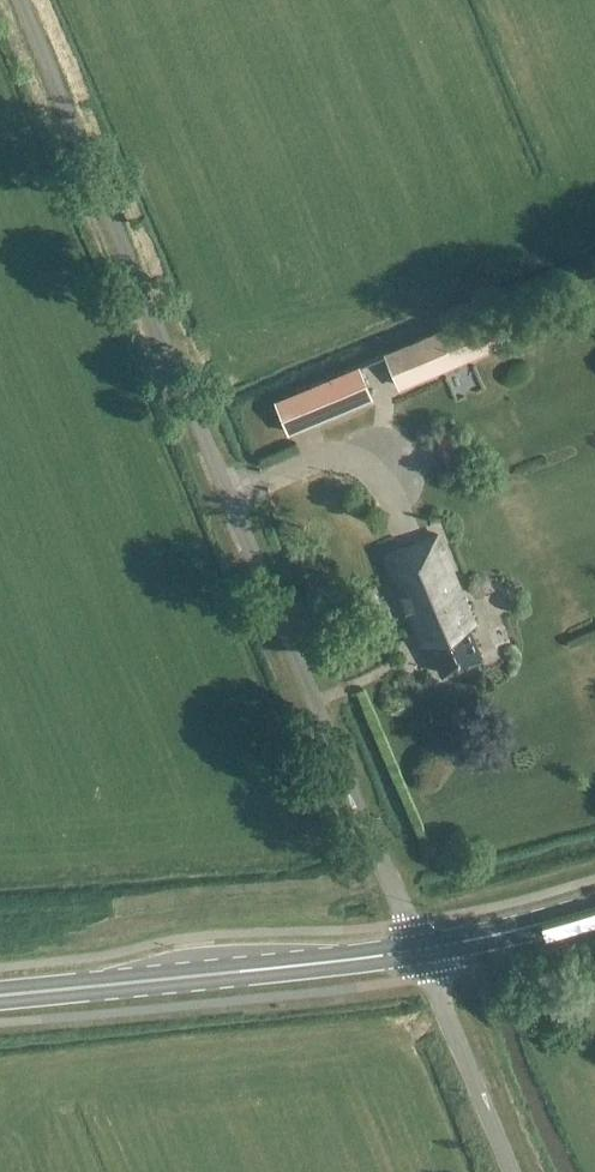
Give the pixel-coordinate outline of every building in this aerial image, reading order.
[(385,354),(399,385),(500,341),(486,311),(385,354)] [(366,372),(383,368),(378,349),(361,353),(366,372)] [(356,365),(276,400),(290,432),(370,398),(356,365)] [(436,534),(384,556),(422,644),(428,642),(441,673),(481,656),(468,625),(473,622),(436,534)] [(586,987),(592,985),(589,977),(583,979),(586,987)]
